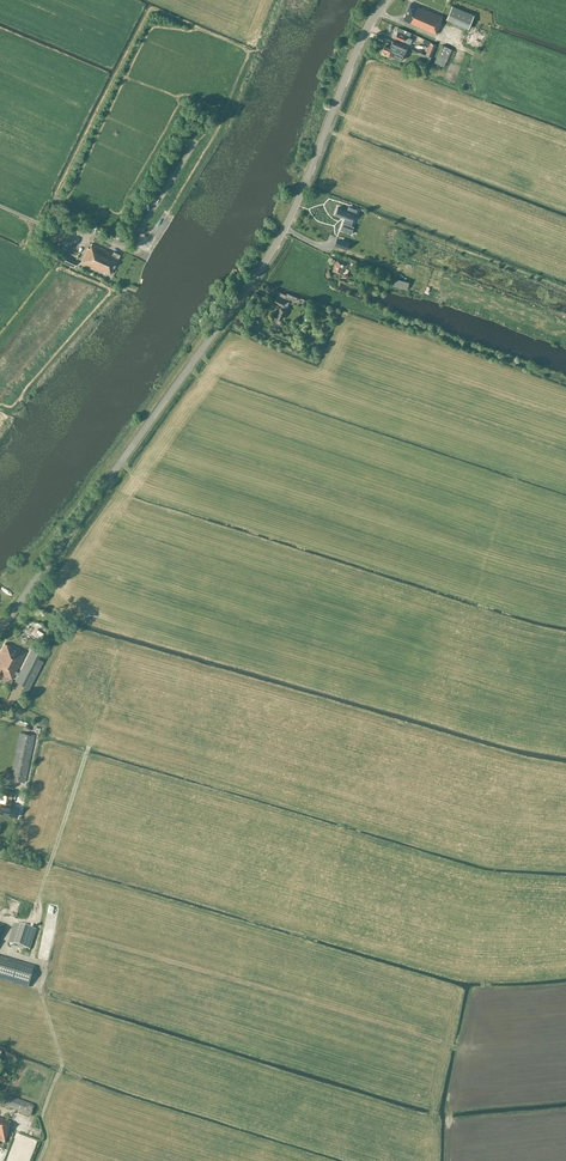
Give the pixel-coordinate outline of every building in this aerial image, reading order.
[(443,16),(411,3),(403,19),(436,34),(442,22),(441,21),(443,16)] [(474,15),(452,6),(447,19),(469,29),(474,15)] [(409,37),(411,32),(399,27),(397,32),(409,37)] [(395,37),(403,41),(410,44),(412,39),(397,33),(395,37)] [(390,47),(385,45),(383,50),(387,52),(386,54),(390,57),(391,54),(403,59),(408,48),(393,41),(390,47)] [(425,54),(432,57),(437,45),(430,42),(429,45),(425,54)] [(434,62),(444,66),(452,49),(442,45),(434,62)] [(430,57),(420,53),(419,55),(427,58),(425,62),(428,63),(430,57)] [(456,70),(460,57),(452,55),(449,68),(456,70)] [(347,211),(338,207),(335,214),(345,218),(340,230),(347,232),(356,209),(349,207),(347,211)] [(60,242),(44,234),(41,240),(58,248),(60,242)] [(348,250),(350,242),(343,240),(340,247),(348,250)] [(114,251),(113,253),(92,243),(89,248),(88,248),(81,262),(104,273),(105,272),(110,274),(120,254),(114,251)] [(74,266),(76,261),(70,258),(67,263),(74,266)] [(345,262),(337,259),(332,270),(341,274),(343,268),(347,269),(349,264),(345,263),(345,262)] [(279,291),(277,296),(274,302),(282,305),(281,308),(280,308),(278,313),(283,315),(286,310),(285,310),(286,307),(287,307),(290,298),(295,301),(297,298),(287,293),(286,295),(279,291)] [(1,676),(2,674),(11,679),(15,673),(16,671),(25,652),(10,644),(9,646),(4,643),(0,652),(0,676),(1,676)] [(32,648),(19,673),(16,671),(15,673),(18,675),(15,681),(26,686),(23,691),(27,693),(43,661),(38,658),(40,653),(32,648)] [(34,735),(20,732),(10,779),(24,782),(34,735)] [(0,797),(0,801),(10,803),(11,798),(14,799),(15,793),(1,790),(0,797)] [(0,803),(0,813),(13,815),(15,805),(0,803)] [(8,943),(29,950),(36,930),(14,923),(8,943)] [(28,987),(34,968),(0,958),(0,978),(28,987)] [(29,1115),(33,1105),(5,1095),(2,1106),(29,1115)] [(11,1123),(0,1119),(0,1141),(5,1143),(10,1128),(9,1128),(11,1123)]
